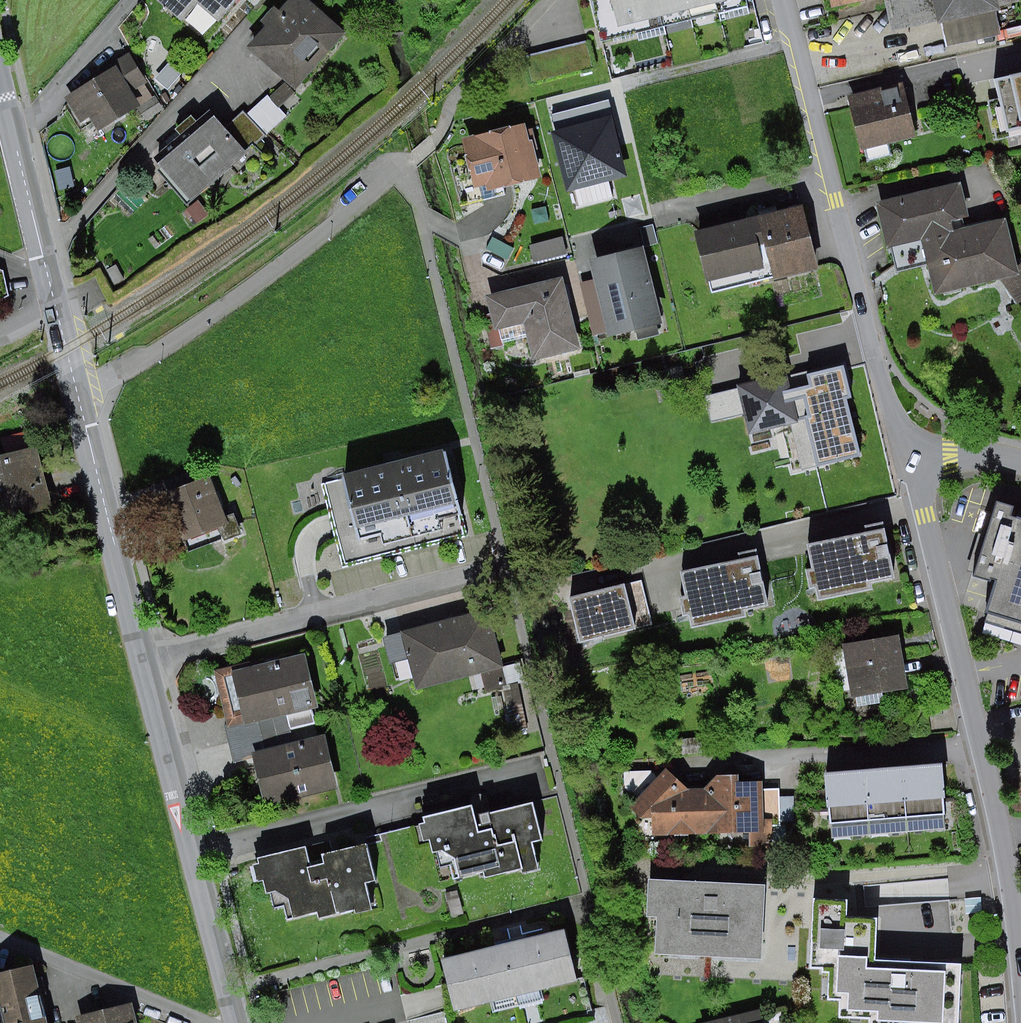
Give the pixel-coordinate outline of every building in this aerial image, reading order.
[(193,16),(207,0),(175,0),(193,16)] [(231,19),(247,0),(209,0),(231,19)] [(282,32),(267,48),(304,83),(348,37),(309,0),(294,16),(284,7),(271,21),(282,32)] [(610,1),(619,36),(761,0),(615,0),(610,1)] [(936,19),(943,18),(949,41),(1001,29),(995,6),(1001,5),(1000,0),(932,0),(936,19)] [(1006,76),(1017,126),(1020,125),(1020,73),(1006,76)] [(113,74),(64,102),(75,121),(88,113),(97,129),(147,100),(134,78),(120,86),(113,74)] [(915,78),(860,91),(873,142),(928,128),(915,78)] [(176,168),(200,195),(202,198),(258,148),(290,120),(274,101),(257,116),(252,110),(238,122),(233,117),(176,168)] [(550,129),(566,194),(629,179),(613,113),(550,129)] [(536,138),(480,147),(489,189),(544,176),(536,138)] [(961,180),(880,198),(890,242),(921,235),(954,228),(952,219),(969,215),(961,180)] [(814,215),(712,239),(724,293),(826,267),(814,215)] [(954,228),(921,235),(933,289),(1018,270),(1006,216),(954,228)] [(533,237),(536,252),(568,247),(565,231),(533,237)] [(674,324),(659,256),(604,268),(619,336),(674,324)] [(570,287),(503,303),(509,326),(536,320),(547,362),(586,353),(570,287)] [(799,388),(817,466),(861,456),(843,378),(799,388)] [(784,381),(715,396),(720,421),(747,416),(750,432),(793,423),(784,381)] [(322,485),(342,566),(467,535),(446,453),(322,485)] [(0,466),(0,521),(47,509),(34,458),(0,466)] [(208,478),(157,499),(175,543),(216,526),(223,545),(240,538),(230,515),(223,517),(208,478)] [(1020,626),(1020,520),(1009,516),(1014,508),(994,502),(973,573),(994,579),(983,614),(1020,626)] [(881,533),(805,548),(810,571),(803,572),(807,591),(815,589),(818,600),(868,591),(867,583),(890,578),(881,533)] [(756,562),(681,577),(686,601),(679,602),(683,618),(689,617),(692,629),(743,619),(742,613),(766,608),(756,562)] [(642,586),(574,602),(584,643),(651,627),(642,586)] [(487,616),(384,642),(389,663),(406,659),(414,690),(482,673),(487,693),(506,689),(487,616)] [(894,644),(846,652),(854,699),(857,713),(885,708),(882,694),(903,691),(894,644)] [(253,665),(251,659),(218,667),(237,739),(294,725),(292,712),(318,706),(305,652),(253,665)] [(294,725),(237,739),(242,757),(256,753),(268,801),(311,790),(312,796),(338,789),(324,732),(298,739),(294,725)] [(939,763),(900,766),(904,817),(943,814),(939,763)] [(900,766),(861,769),(864,820),(904,817),(900,766)] [(861,769),(822,772),(825,823),(864,820),(861,769)] [(684,793),(662,778),(634,807),(650,819),(652,831),(735,831),(732,784),(731,777),(717,780),(705,794),(684,793)] [(765,782),(732,784),(735,831),(752,830),(753,844),(786,842),(782,789),(766,790),(765,782)] [(423,827),(417,829),(421,843),(427,844),(431,856),(441,854),(453,863),(457,879),(481,873),(483,881),(520,871),(520,875),(536,871),(530,845),(539,843),(530,807),(486,816),(489,825),(474,828),(470,810),(421,820),(423,827)] [(257,866),(251,868),(255,884),(261,884),(265,896),(274,895),(287,902),(290,923),(315,916),(317,922),(351,914),(355,917),(370,913),(363,886),(371,884),(362,848),(320,857),(321,867),(309,870),(304,850),(256,862),(257,866)] [(761,955),(765,889),(650,882),(648,922),(669,923),(667,950),(761,955)] [(818,905),(816,962),(837,963),(835,1022),(952,1022),(954,962),(878,959),(880,907),(818,905)] [(558,937),(444,968),(455,1011),(571,981),(558,937)] [(0,973),(0,1003),(4,1022),(46,1022),(32,966),(0,973)] [(78,1022),(138,1022),(133,1003),(76,1017),(78,1022)]
